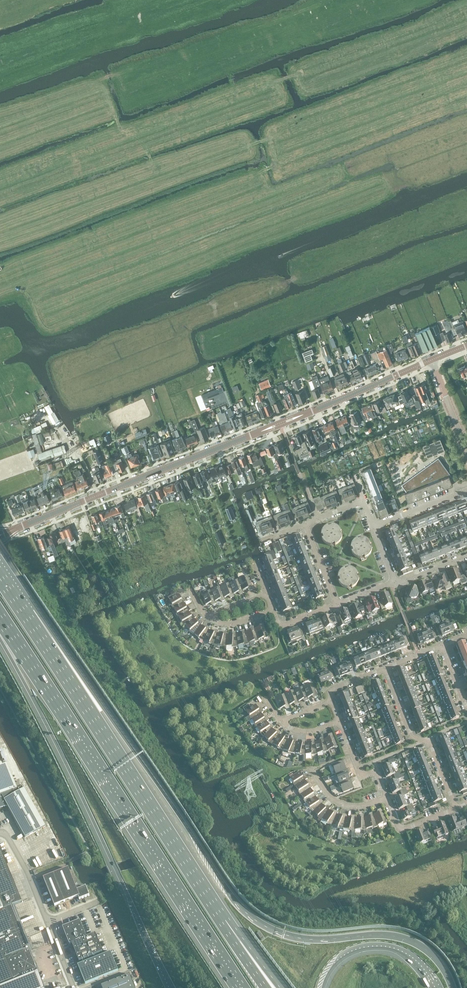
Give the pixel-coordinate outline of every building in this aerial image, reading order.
[(447,320),(442,322),(444,325),(446,332),(443,333),(446,341),(452,339),(449,330),(451,329),(449,323),(448,321),(447,320)] [(451,320),(448,321),(449,323),(451,329),(455,328),(459,336),(463,335),(463,333),(466,332),(462,321),(456,324),(453,325),(451,320)] [(436,325),(431,327),(434,334),(439,332),(436,325)] [(437,345),(430,327),(415,333),(417,336),(418,339),(423,351),(437,345)] [(412,341),(406,343),(407,346),(411,355),(417,353),(413,344),(412,341)] [(418,342),(413,344),(417,353),(422,351),(418,342)] [(321,347),(324,357),(330,355),(326,345),(321,347)] [(348,351),(350,357),(353,356),(349,345),(345,347),(347,351),(348,351)] [(386,347),(377,351),(382,364),(385,363),(386,366),(392,363),(389,354),(386,347)] [(305,362),(313,360),(311,355),(313,354),(312,352),(313,352),(312,349),(301,353),(305,362)] [(395,353),(398,360),(404,357),(404,358),(408,357),(405,349),(395,353)] [(376,352),(371,354),(373,360),(375,359),(377,363),(372,365),(375,372),(377,371),(380,370),(381,369),(383,368),(376,352)] [(370,366),(365,368),(368,375),(375,372),(372,365),(371,365),(370,366)] [(355,373),(357,380),(362,378),(358,368),(353,370),(355,373)] [(357,380),(355,373),(351,375),(350,374),(352,373),(351,371),(347,373),(349,376),(350,376),(352,382),(357,380)] [(340,375),(344,386),(349,383),(346,375),(345,375),(344,374),(340,375)] [(317,375),(312,378),(313,380),(312,380),(315,388),(312,390),(315,397),(321,394),(319,389),(322,388),(317,375)] [(324,377),(330,392),(330,391),(334,389),(330,380),(328,375),(324,377)] [(344,386),(340,375),(335,377),(336,379),(335,379),(339,388),(344,386)] [(329,391),(330,392),(324,377),(320,379),(321,383),(325,393),(329,391)] [(298,379),(293,381),(296,390),(301,387),(298,379)] [(261,389),(271,385),(269,381),(263,383),(263,381),(259,383),(261,389)] [(420,385),(425,399),(426,399),(428,404),(430,403),(426,391),(428,390),(425,383),(420,385)] [(425,399),(420,385),(414,387),(417,395),(419,394),(422,401),(425,399)] [(202,395),(204,399),(223,391),(221,387),(216,389),(202,395)] [(287,388),(285,389),(287,393),(292,406),(296,404),(293,395),(292,392),(289,393),(287,388)] [(269,390),(267,391),(274,412),(277,411),(282,409),(279,401),(274,403),(269,390)] [(296,393),(300,403),(307,400),(303,390),(296,393)] [(406,390),(400,392),(401,395),(403,398),(405,402),(405,403),(413,400),(414,403),(419,401),(416,394),(412,395),(412,396),(411,396),(411,397),(410,397),(409,395),(408,395),(406,390)] [(259,401),(256,402),(259,407),(262,417),(267,415),(262,402),(262,401),(262,400),(261,400),(260,400),(259,398),(260,398),(262,397),(260,393),(257,395),(259,401)] [(286,398),(283,399),(287,408),(292,406),(287,393),(285,394),(286,398)] [(394,394),(389,396),(392,403),(393,406),(397,405),(396,404),(398,403),(394,394)] [(389,396),(383,398),(387,408),(390,407),(388,404),(392,403),(389,396)] [(264,400),(262,401),(262,402),(267,415),(272,413),(270,409),(271,408),(270,406),(269,406),(269,404),(266,405),(264,400)] [(378,413),(380,412),(380,409),(383,408),(384,411),(387,410),(383,402),(381,404),(379,400),(373,402),(378,413)] [(367,405),(371,415),(372,418),(377,416),(375,410),(372,403),(367,405)] [(363,409),(360,411),(363,418),(370,415),(371,415),(367,405),(365,406),(362,407),(363,409)] [(232,410),(228,412),(230,417),(234,428),(238,426),(234,415),(232,410)] [(246,415),(249,422),(261,418),(258,410),(246,415)] [(351,414),(348,416),(352,425),(351,426),(353,429),(359,427),(357,423),(361,421),(356,410),(350,413),(351,414)] [(54,423),(60,420),(54,411),(48,415),(54,423)] [(228,430),(222,413),(221,412),(218,413),(221,421),(219,421),(221,424),(224,432),(228,430)] [(222,413),(228,430),(233,429),(230,421),(228,421),(224,412),(222,413)] [(237,414),(241,425),(246,423),(242,412),(239,413),(237,414)] [(346,429),(348,428),(346,423),(349,422),(346,415),(341,417),(346,429)] [(346,429),(341,417),(336,419),(341,432),(346,429)] [(191,421),(195,431),(196,433),(199,432),(202,441),(209,438),(205,427),(199,429),(197,424),(195,419),(191,421)] [(216,424),(214,421),(212,422),(214,427),(217,435),(221,433),(218,424),(216,424)] [(332,421),(327,423),(332,435),(334,438),(335,441),(335,442),(336,442),(338,441),(335,434),(334,432),(337,431),(335,428),(332,421)] [(322,426),(320,427),(323,433),(324,433),(325,432),(326,433),(328,432),(329,433),(330,436),(329,437),(330,440),(334,438),(332,435),(327,423),(323,425),(322,426)] [(317,427),(313,429),(316,437),(317,440),(323,438),(322,434),(323,433),(320,427),(317,428),(317,427)] [(146,428),(135,433),(137,439),(148,434),(146,428)] [(177,429),(174,430),(175,430),(176,433),(178,437),(179,440),(182,449),(187,447),(182,435),(180,436),(177,429)] [(309,430),(303,433),(308,445),(310,444),(310,445),(314,444),(313,443),(314,442),(309,430)] [(191,435),(186,437),(189,446),(198,442),(194,432),(190,433),(191,435)] [(302,445),(305,444),(304,441),(303,441),(300,434),(295,436),(298,444),(301,442),(302,445)] [(170,437),(165,439),(166,441),(171,453),(175,451),(170,437)] [(178,437),(173,439),(174,442),(177,450),(182,449),(179,440),(178,437)] [(440,439),(423,446),(423,447),(427,457),(433,455),(438,453),(444,451),(445,451),(440,439)] [(166,441),(161,443),(166,455),(171,453),(166,441)] [(285,452),(283,450),(284,449),(281,441),(274,444),(277,452),(280,451),(282,454),(283,453),(284,455),(287,454),(286,452),(285,452)] [(329,445),(331,449),(331,450),(333,449),(333,450),(338,448),(337,446),(335,443),(336,442),(335,442),(335,441),(332,443),(333,444),(329,445)] [(158,443),(154,445),(158,458),(163,456),(158,443)] [(320,452),(329,448),(327,443),(318,447),(320,452)] [(303,446),(296,449),(298,453),(298,452),(299,454),(298,455),(302,454),(303,457),(310,454),(305,444),(302,445),(303,446)] [(42,452),(38,453),(40,459),(47,456),(46,456),(51,454),(52,457),(66,452),(64,445),(61,445),(42,452)] [(126,445),(122,447),(124,453),(125,453),(128,459),(128,458),(132,466),(141,462),(139,457),(138,454),(137,455),(137,454),(132,456),(131,453),(129,454),(128,451),(129,451),(126,445)] [(154,445),(149,447),(153,460),(158,458),(154,445)] [(269,455),(273,453),(276,459),(275,460),(278,468),(282,467),(279,458),(274,447),(272,448),(271,445),(266,447),(269,455)] [(97,450),(94,451),(99,464),(104,462),(98,449),(97,450)] [(260,463),(261,465),(264,464),(261,456),(258,457),(256,452),(253,453),(253,452),(247,454),(250,462),(252,461),(254,466),(260,463)] [(249,469),(244,456),(239,458),(242,464),(243,464),(246,470),(249,469)] [(242,473),(239,465),(236,458),(231,460),(234,467),(235,467),(238,474),(242,473)] [(121,462),(121,460),(118,461),(119,463),(117,463),(120,471),(125,469),(122,461),(121,462)] [(401,486),(405,492),(404,493),(407,502),(415,499),(453,485),(450,478),(449,474),(450,474),(443,465),(442,466),(437,460),(401,486)] [(104,472),(106,477),(114,473),(109,463),(102,466),(104,472)] [(216,466),(220,476),(224,475),(225,477),(227,476),(222,463),(218,464),(219,465),(216,466)] [(216,466),(213,467),(213,466),(210,468),(212,474),(210,475),(209,475),(212,482),(217,480),(216,478),(220,476),(216,466)] [(96,468),(92,470),(96,481),(97,481),(103,478),(98,467),(96,468)] [(371,467),(362,471),(364,477),(373,473),(371,467)] [(77,470),(84,487),(89,485),(86,477),(85,478),(84,473),(81,474),(80,469),(77,470)] [(75,471),(78,480),(75,481),(79,489),(84,487),(77,470),(75,471)] [(201,472),(204,480),(208,478),(208,479),(207,479),(209,483),(212,482),(210,477),(209,477),(206,470),(201,472)] [(203,484),(201,480),(201,481),(198,473),(193,475),(197,487),(203,484)] [(373,473),(364,477),(366,483),(376,479),(374,474),(373,473)] [(193,489),(196,488),(191,476),(185,478),(190,491),(193,489)] [(376,479),(366,483),(366,484),(368,488),(378,485),(377,482),(379,481),(378,478),(376,479)] [(180,480),(175,482),(178,490),(180,488),(185,498),(189,497),(185,487),(183,487),(180,480)] [(62,485),(66,495),(77,490),(74,484),(73,481),(62,485)] [(56,492),(59,498),(64,496),(60,488),(62,488),(59,482),(57,483),(59,488),(55,489),(56,492)] [(173,491),(176,490),(173,483),(168,485),(172,495),(174,501),(177,500),(175,496),(173,491)] [(346,486),(351,498),(356,496),(355,494),(358,493),(354,483),(352,485),(351,484),(346,486)] [(378,485),(368,488),(370,494),(380,491),(382,490),(383,489),(381,484),(378,485)] [(172,495),(168,485),(163,487),(166,494),(167,497),(172,495)] [(49,497),(50,497),(48,493),(47,493),(44,494),(41,486),(39,487),(42,495),(46,503),(50,501),(49,497)] [(345,500),(351,498),(346,486),(338,489),(342,499),(345,498),(345,500)] [(59,498),(56,492),(53,493),(52,488),(49,489),(50,492),(54,500),(59,498)] [(164,501),(164,503),(168,502),(167,502),(166,499),(165,496),(164,496),(161,488),(156,490),(158,497),(161,496),(164,501)] [(328,493),(333,505),(338,503),(337,501),(340,500),(336,490),(328,493)] [(380,491),(370,494),(371,496),(373,500),(382,496),(381,493),(383,492),(382,490),(380,491)] [(147,493),(151,505),(154,504),(152,499),(155,498),(152,491),(147,493)] [(323,504),(324,507),(327,505),(327,507),(333,505),(328,493),(323,495),(323,496),(320,497),(321,498),(322,501),(323,504)] [(141,504),(144,503),(147,510),(150,509),(148,502),(147,502),(144,495),(138,497),(139,499),(137,500),(139,505),(141,504)] [(382,496),(373,500),(374,502),(374,503),(373,503),(375,509),(386,505),(383,499),(382,496)] [(28,497),(22,499),(23,502),(27,511),(32,509),(29,500),(28,497)] [(29,499),(29,500),(32,509),(32,508),(38,506),(34,497),(33,498),(29,499)] [(125,504),(127,511),(138,507),(134,498),(128,501),(129,502),(125,504)] [(305,503),(300,505),(304,516),(309,514),(309,512),(311,511),(308,502),(305,503)] [(287,510),(282,512),(286,523),(291,521),(291,519),(293,518),(290,509),(287,503),(284,504),(287,510)] [(463,512),(460,503),(457,504),(455,505),(458,514),(463,512)] [(16,505),(20,513),(25,511),(22,505),(20,506),(19,504),(16,505)] [(121,504),(115,506),(116,507),(118,513),(121,512),(122,517),(125,516),(123,511),(121,504)] [(304,516),(300,505),(294,507),(292,508),(295,518),(298,517),(299,518),(304,516)] [(386,505),(375,509),(378,516),(379,515),(379,517),(389,514),(389,513),(386,505)] [(450,507),(453,516),(458,514),(455,505),(452,506),(452,505),(450,507)] [(231,506),(225,508),(230,520),(235,517),(231,506)] [(445,509),(448,518),(453,516),(450,507),(449,507),(447,507),(447,508),(445,509)] [(110,509),(105,511),(108,517),(110,522),(115,520),(110,509)] [(440,511),(443,520),(448,518),(445,509),(442,510),(442,509),(440,511)] [(105,510),(100,512),(104,524),(107,523),(105,518),(108,517),(105,511),(105,510)] [(435,513),(438,522),(443,520),(440,511),(439,511),(436,511),(437,512),(435,513)] [(282,512),(274,515),(277,525),(280,524),(281,525),(286,523),(282,512)] [(96,526),(98,525),(99,527),(103,525),(101,520),(100,520),(97,513),(92,515),(94,522),(91,523),(93,529),(96,527),(96,526)] [(433,524),(438,522),(435,513),(432,514),(432,513),(430,515),(433,524)] [(425,517),(428,526),(433,524),(430,515),(429,515),(426,515),(426,516),(427,516),(425,517)] [(263,519),(268,530),(273,528),(272,527),(275,526),(271,516),(263,519)] [(419,518),(423,528),(428,526),(425,517),(422,518),(422,517),(419,518)] [(415,521),(418,530),(423,528),(419,518),(419,519),(416,519),(416,520),(417,520),(415,521)] [(263,532),(268,530),(263,519),(255,522),(259,532),(262,531),(263,532)] [(406,525),(410,535),(414,533),(413,532),(418,530),(415,521),(412,522),(412,521),(409,523),(410,524),(406,525)] [(336,526),(335,525),(331,525),(331,526),(329,527),(328,525),(327,526),(325,527),(323,529),(322,531),(321,533),(321,536),(322,536),(323,538),(322,539),(323,541),(326,544),(328,545),(330,546),(332,546),(332,544),(335,544),(335,545),(337,544),(339,543),(340,541),(341,540),(342,537),(342,535),(341,535),(340,532),(341,532),(340,529),(338,527),(336,526)] [(385,529),(387,533),(386,533),(387,535),(386,536),(386,535),(386,536),(387,538),(397,535),(395,530),(396,529),(395,525),(385,529)] [(67,527),(65,528),(68,537),(69,540),(71,543),(71,544),(76,542),(74,538),(74,537),(73,534),(75,533),(74,529),(72,526),(70,526),(69,526),(67,526),(67,527)] [(60,530),(59,530),(62,537),(65,536),(67,542),(69,544),(71,543),(69,540),(68,537),(65,528),(63,529),(62,528),(60,529),(60,530)] [(47,537),(51,547),(52,549),(55,556),(58,554),(53,541),(58,539),(58,537),(55,531),(53,532),(51,532),(51,533),(50,533),(51,536),(48,537),(47,537)] [(219,531),(215,533),(220,545),(224,544),(219,531)] [(290,540),(291,540),(293,544),(302,541),(301,538),(300,536),(299,536),(298,533),(288,537),(290,540)] [(397,535),(387,538),(388,541),(389,541),(390,543),(399,539),(397,535)] [(39,538),(38,538),(41,545),(42,548),(46,547),(46,548),(49,547),(51,547),(47,537),(45,538),(45,537),(44,536),(42,537),(41,537),(40,537),(39,538)] [(366,539),(363,538),(361,538),(361,539),(358,540),(358,538),(356,539),(353,541),(352,543),(351,545),(351,547),(351,549),(352,549),(353,551),(351,552),(353,554),(354,555),(356,557),(357,558),(359,559),(362,559),(362,558),(364,557),(365,558),(368,556),(369,555),(371,553),(372,551),(372,548),(371,548),(370,545),(371,545),(370,542),(369,541),(367,540),(366,539)] [(461,549),(463,549),(466,548),(462,538),(457,540),(461,549)] [(399,539),(390,543),(390,545),(391,548),(400,544),(399,539)] [(461,549),(457,540),(453,542),(456,552),(459,551),(458,551),(458,550),(461,549)] [(302,541),(293,544),(295,549),(304,546),(303,544),(303,543),(304,543),(302,541)] [(456,552),(453,542),(448,544),(451,553),(453,552),(454,553),(453,553),(454,553),(456,552)] [(400,544),(391,548),(392,550),(393,552),(402,549),(400,544)] [(443,546),(447,555),(449,555),(449,554),(451,553),(448,544),(443,546)] [(297,554),(306,551),(305,548),(304,546),(295,549),(297,554)] [(438,548),(442,557),(444,556),(444,557),(446,555),(447,555),(443,546),(438,548)] [(437,559),(440,558),(439,558),(442,557),(438,548),(433,550),(437,559)] [(393,552),(394,555),(393,555),(395,557),(404,553),(402,549),(393,552)] [(429,551),(432,560),(434,560),(435,560),(434,560),(435,560),(437,559),(433,550),(429,551)] [(264,559),(263,559),(263,561),(263,562),(264,564),(273,560),(277,559),(275,554),(274,551),(264,555),(265,555),(264,556),(263,557),(264,559)] [(308,556),(307,554),(307,553),(307,554),(308,553),(306,551),(297,554),(299,559),(308,556)] [(424,553),(428,563),(430,562),(430,561),(432,560),(429,551),(424,553)] [(404,553),(395,557),(395,560),(396,560),(397,562),(406,558),(404,553)] [(425,564),(427,563),(428,563),(424,553),(419,555),(422,564),(425,563),(425,564)] [(308,556),(299,559),(301,565),(310,561),(309,558),(308,556)] [(398,567),(408,563),(406,558),(397,562),(398,564),(397,564),(398,567)] [(273,560),(264,564),(265,567),(266,567),(266,569),(275,565),(273,560)] [(303,570),(312,566),(311,564),(312,563),(310,561),(301,565),(303,570)] [(413,571),(412,568),(410,568),(408,563),(398,567),(399,570),(399,569),(400,569),(401,572),(402,571),(403,575),(413,571)] [(275,565),(266,569),(267,571),(266,572),(268,574),(277,570),(275,565)] [(314,571),(313,568),(312,566),(303,570),(305,575),(314,571)] [(339,573),(338,574),(338,577),(338,578),(339,578),(340,581),(338,582),(339,584),(340,585),(342,586),(344,587),(346,588),(349,588),(349,587),(351,586),(352,588),(354,587),(356,585),(357,584),(358,582),(359,580),(359,578),(358,578),(357,575),(358,574),(357,572),(355,570),(354,569),(351,568),(348,567),(348,569),(345,570),(345,568),(343,569),(342,570),(340,571),(339,573)] [(277,570),(268,574),(268,577),(269,576),(270,578),(279,575),(277,570)] [(459,581),(461,585),(466,583),(464,575),(460,577),(458,570),(448,573),(453,583),(459,581)] [(314,571),(305,575),(307,580),(316,576),(315,574),(315,573),(314,571)] [(279,575),(270,578),(271,581),(270,581),(272,583),(281,580),(279,575)] [(452,588),(450,582),(447,583),(444,575),(440,576),(440,578),(434,581),(438,590),(445,587),(446,590),(452,588)] [(239,580),(243,591),(248,589),(249,591),(253,590),(248,576),(244,577),(244,578),(239,580)] [(316,576),(307,580),(309,585),(318,581),(317,578),(316,576)] [(233,578),(228,580),(229,583),(229,584),(234,594),(239,592),(240,595),(244,594),(244,593),(243,591),(239,580),(238,579),(234,581),(233,578)] [(281,580),(272,583),(272,586),(273,586),(274,588),(283,584),(281,580)] [(318,581),(309,585),(311,590),(320,586),(319,584),(318,581)] [(424,583),(419,585),(422,594),(429,591),(430,595),(435,593),(430,581),(424,583)] [(220,587),(224,598),(229,596),(230,598),(235,597),(234,594),(229,584),(229,583),(225,585),(220,587)] [(283,584),(274,588),(275,590),(274,591),(274,590),(274,591),(275,593),(285,589),(283,584)] [(211,591),(215,601),(220,599),(221,602),(225,600),(224,598),(220,587),(220,586),(216,588),(216,589),(211,591)] [(313,595),(322,591),(321,588),(320,586),(311,590),(313,595)] [(407,597),(404,598),(406,602),(410,604),(412,603),(411,600),(417,598),(418,594),(416,589),(413,587),(407,590),(406,593),(407,597)] [(285,589),(275,593),(276,596),(276,595),(277,595),(278,597),(287,594),(285,589)] [(207,593),(202,595),(206,605),(211,603),(212,605),(216,604),(215,601),(211,591),(211,590),(207,592),(207,593)] [(324,600),(323,597),(324,596),(323,594),(322,591),(313,595),(311,596),(313,600),(314,604),(324,600)] [(177,592),(168,597),(172,605),(171,606),(173,609),(174,608),(184,602),(184,603),(186,602),(184,598),(182,599),(179,594),(177,592)] [(392,604),(388,593),(380,596),(382,602),(379,603),(382,609),(385,608),(384,607),(392,604)] [(287,594),(278,597),(278,598),(278,600),(279,602),(288,599),(287,594)] [(369,613),(372,612),(379,609),(375,598),(368,601),(369,605),(366,606),(369,613)] [(288,599),(279,602),(279,603),(280,605),(281,607),(290,603),(289,599),(288,599)] [(184,602),(174,608),(177,613),(176,614),(178,618),(179,617),(189,611),(191,610),(189,607),(187,608),(184,603),(184,602)] [(290,603),(281,607),(282,609),(282,610),(281,610),(283,613),(283,612),(284,612),(285,615),(299,610),(297,607),(292,608),(290,603)] [(365,614),(361,605),(358,606),(358,605),(351,607),(355,619),(363,616),(362,615),(365,614)] [(340,615),(337,617),(341,627),(345,625),(352,622),(351,619),(347,609),(339,612),(340,615)] [(189,611),(179,617),(182,622),(181,623),(185,627),(186,627),(185,627),(194,619),(196,617),(194,615),(192,617),(189,611)] [(338,623),(337,619),(335,620),(333,615),(328,617),(328,616),(323,618),(326,628),(338,623)] [(194,619),(185,627),(186,627),(190,631),(189,632),(194,635),(194,634),(201,625),(203,623),(200,621),(198,623),(194,619)] [(311,623),(315,634),(321,632),(324,631),(323,630),(325,630),(322,621),(320,622),(317,623),(316,621),(311,623)] [(448,621),(443,623),(444,626),(448,635),(453,632),(452,631),(455,630),(452,623),(450,624),(448,621)] [(310,636),(315,634),(311,623),(306,625),(307,627),(304,628),(306,635),(309,634),(310,636)] [(438,625),(435,626),(436,629),(439,636),(442,635),(443,637),(448,635),(443,623),(438,625)] [(260,628),(255,629),(259,640),(264,638),(264,639),(268,638),(268,637),(263,624),(259,625),(260,628)] [(201,625),(194,634),(194,635),(199,638),(198,639),(201,640),(204,641),(209,630),(210,628),(207,627),(206,629),(201,625)] [(251,631),(246,632),(249,643),(250,643),(254,641),(255,642),(257,641),(257,643),(259,642),(259,641),(259,640),(255,629),(254,627),(250,628),(251,631)] [(298,628),(293,630),(297,641),(302,640),(304,642),(306,641),(301,629),(298,630),(298,628)] [(429,642),(434,640),(434,638),(437,637),(434,630),(431,631),(430,628),(425,630),(429,642)] [(209,630),(204,641),(209,643),(209,644),(215,645),(218,634),(218,631),(216,630),(215,633),(209,630)] [(236,635),(238,646),(244,645),(244,646),(249,644),(249,643),(250,643),(249,643),(246,632),(245,633),(245,630),(241,631),(242,634),(236,635)] [(288,634),(285,635),(288,644),(291,643),(293,646),(298,644),(297,641),(293,630),(287,632),(288,634)] [(429,642),(425,630),(419,632),(421,636),(418,637),(420,643),(423,642),(424,644),(429,642)] [(218,634),(215,645),(220,646),(220,647),(226,647),(226,646),(227,635),(227,633),(224,632),(223,635),(218,634)] [(227,635),(226,646),(232,647),(238,647),(238,646),(236,635),(236,632),(232,633),(232,635),(227,635)] [(402,637),(397,638),(401,649),(402,649),(407,647),(406,644),(409,643),(406,636),(403,637),(402,637)] [(397,638),(392,640),(398,655),(400,654),(399,650),(401,649),(397,638)] [(392,640),(387,642),(391,653),(392,653),(394,652),(396,656),(398,655),(392,640)] [(387,642),(382,644),(388,659),(390,658),(389,654),(391,653),(387,642)] [(456,647),(458,652),(459,654),(462,660),(463,663),(466,672),(465,672),(466,677),(466,647),(465,643),(456,647)] [(382,644),(377,646),(381,657),(383,656),(386,660),(388,659),(382,644)] [(377,646),(372,648),(378,663),(380,662),(379,658),(381,657),(377,646)] [(372,648),(367,650),(371,661),(373,660),(376,664),(378,663),(372,648)] [(367,650),(362,652),(368,667),(370,666),(369,662),(371,661),(367,650)] [(362,652),(357,654),(361,665),(363,664),(366,668),(368,667),(362,652)] [(352,658),(349,659),(352,665),(355,664),(356,667),(361,665),(357,654),(352,656),(353,657),(352,658)] [(428,664),(437,660),(435,655),(426,658),(428,664)] [(349,660),(341,664),(345,675),(350,673),(350,671),(353,670),(349,660)] [(437,660),(428,664),(430,669),(439,665),(437,660)] [(345,675),(341,664),(333,667),(336,677),(339,675),(340,677),(345,675)] [(439,665),(430,669),(432,674),(441,670),(439,665)] [(397,670),(399,675),(407,672),(405,667),(397,670)] [(322,671),(327,683),(332,681),(331,679),(334,678),(331,671),(328,672),(327,669),(322,671)] [(441,670),(432,674),(434,679),(443,676),(441,670)] [(327,683),(322,671),(314,674),(318,684),(321,683),(321,685),(327,683)] [(407,672),(399,675),(401,680),(409,677),(407,672)] [(409,677),(401,680),(403,685),(411,682),(409,677)] [(443,677),(435,680),(437,685),(445,682),(443,677)] [(373,689),(381,685),(379,680),(371,683),(373,689)] [(411,682),(403,685),(405,690),(413,687),(411,682)] [(445,682),(437,685),(439,690),(447,687),(445,682)] [(307,698),(308,698),(313,695),(314,698),(318,696),(312,683),(308,684),(309,685),(303,687),(307,698)] [(294,690),(294,691),(298,701),(304,699),(305,702),(309,700),(308,698),(307,698),(303,687),(303,686),(299,688),(298,685),(293,687),(294,690)] [(381,685),(373,689),(375,694),(383,690),(381,685)] [(413,687),(405,690),(407,695),(415,692),(413,687)] [(447,687),(439,690),(441,695),(449,692),(447,687)] [(342,695),(340,696),(342,701),(350,698),(352,697),(349,689),(341,692),(342,695)] [(294,691),(294,690),(290,691),(290,692),(285,694),(285,695),(289,705),(294,703),(296,705),(299,704),(298,701),(294,691)] [(385,695),(383,690),(375,694),(377,699),(385,695)] [(415,692),(407,695),(409,700),(417,697),(415,692)] [(449,692),(441,695),(443,701),(451,697),(449,692)] [(285,694),(284,694),(280,695),(280,696),(276,698),(280,709),(285,706),(286,709),(290,707),(289,705),(285,695),(285,694)] [(379,704),(387,700),(385,695),(377,699),(379,704)] [(411,705),(419,702),(417,697),(409,700),(411,705)] [(451,697),(443,701),(445,706),(453,702),(451,697)] [(350,698),(342,701),(344,706),(352,703),(350,698)] [(389,706),(387,700),(379,704),(381,709),(389,706)] [(352,703),(344,706),(346,711),(356,707),(354,702),(352,703)] [(419,702),(411,705),(413,711),(421,707),(419,702)] [(453,702),(445,706),(447,711),(455,707),(453,702)] [(261,713),(264,712),(261,708),(259,710),(256,704),(250,708),(248,705),(243,708),(246,712),(246,711),(249,716),(251,720),(252,719),(261,713)] [(356,707),(346,711),(348,716),(358,712),(356,707)] [(383,716),(391,712),(389,707),(381,710),(383,716)] [(455,707),(447,711),(449,716),(457,712),(455,707)] [(415,717),(423,714),(421,709),(413,712),(415,717)] [(358,712),(348,716),(350,721),(358,718),(360,717),(358,712)] [(391,712),(383,716),(385,721),(393,717),(391,712)] [(457,712),(449,716),(451,721),(459,717),(457,712)] [(267,721),(269,720),(267,716),(264,718),(261,713),(252,719),(255,724),(254,725),(256,728),(257,728),(257,727),(267,721)] [(417,722),(425,719),(423,714),(415,717),(417,722)] [(393,717),(385,721),(387,726),(395,722),(393,717)] [(353,727),(361,724),(359,719),(351,722),(353,727)] [(419,727),(427,724),(425,719),(417,722),(419,727)] [(272,729),(274,727),(272,725),(270,727),(267,721),(257,727),(257,728),(260,732),(259,733),(262,735),(259,737),(261,739),(264,737),(264,736),(272,729)] [(395,722),(387,726),(389,731),(397,727),(395,722)] [(355,733),(363,729),(361,724),(353,727),(355,733)] [(427,724),(419,727),(421,732),(429,729),(427,724)] [(397,727),(389,731),(391,736),(399,732),(397,727)] [(273,744),(279,735),(281,733),(278,731),(277,733),(272,729),(264,736),(264,737),(268,741),(273,745),(273,744)] [(357,738),(365,734),(363,729),(355,733),(357,738)] [(399,732),(391,736),(393,741),(401,737),(399,732)] [(324,740),(328,750),(333,748),(334,749),(338,747),(332,733),(328,735),(329,738),(324,740)] [(447,733),(437,737),(439,742),(441,742),(440,742),(449,739),(447,733)] [(359,743),(367,739),(365,734),(357,738),(359,743)] [(273,744),(278,747),(277,748),(283,751),(283,750),(287,739),(288,739),(289,737),(286,736),(285,738),(279,735),(273,744)] [(315,742),(317,753),(323,752),(323,753),(329,751),(328,750),(324,740),(323,737),(320,738),(321,741),(315,742)] [(401,737),(393,741),(395,746),(403,743),(401,737)] [(294,753),(296,742),(297,742),(297,739),(294,739),(294,742),(288,739),(287,739),(283,750),(288,752),(288,753),(294,754),(294,753)] [(361,748),(369,744),(367,739),(359,743),(361,748)] [(449,739),(440,742),(441,742),(442,747),(451,744),(449,739)] [(306,743),(306,740),(303,740),(303,743),(297,742),(296,742),(294,753),(300,754),(300,755),(306,755),(306,754),(305,754),(306,743)] [(317,753),(315,742),(315,740),(312,740),(312,743),(306,743),(305,754),(306,754),(311,754),(311,755),(317,754),(317,753)] [(363,753),(371,749),(369,744),(361,748),(363,753)] [(451,744),(442,747),(444,752),(453,749),(451,744)] [(365,758),(373,754),(371,749),(363,753),(365,758)] [(414,749),(405,752),(406,755),(413,753),(415,758),(423,755),(424,754),(422,749),(415,752),(414,749)] [(453,749),(444,752),(446,757),(455,754),(453,749)] [(455,754),(446,757),(448,762),(458,758),(456,753),(455,754)] [(423,755),(415,758),(417,763),(425,760),(423,755)] [(458,758),(448,762),(450,767),(460,763),(458,758)] [(345,759),(331,765),(333,769),(334,768),(336,774),(346,770),(346,769),(344,764),(347,763),(345,759)] [(389,764),(382,767),(384,772),(393,769),(391,764),(395,762),(394,759),(388,761),(389,764)] [(425,760),(417,763),(419,768),(427,765),(425,760)] [(7,806),(25,838),(45,827),(22,786),(16,788),(7,763),(2,765),(0,761),(0,808),(7,806)] [(460,763),(450,767),(452,772),(462,768),(460,763)] [(421,773),(429,770),(427,765),(419,768),(421,773)] [(336,774),(335,774),(336,778),(337,778),(339,783),(350,779),(348,773),(350,772),(349,768),(346,769),(346,770),(336,774)] [(462,768),(452,772),(454,777),(463,774),(464,773),(462,768)] [(393,769),(384,772),(386,777),(393,774),(395,777),(400,775),(399,772),(395,773),(393,769)] [(423,778),(431,775),(429,770),(421,773),(423,778)] [(305,780),(307,779),(305,775),(303,777),(300,772),(294,775),(293,774),(289,776),(290,777),(290,778),(293,783),(292,783),(294,786),(295,787),(296,786),(305,780)] [(396,780),(388,783),(390,788),(400,785),(398,780),(402,778),(404,777),(403,774),(400,775),(395,777),(396,780)] [(463,774),(454,777),(456,782),(465,779),(463,774)] [(424,780),(425,783),(433,780),(431,775),(423,778),(420,779),(421,782),(424,780)] [(339,783),(340,787),(341,787),(343,792),(354,788),(351,783),(354,782),(353,778),(352,778),(350,779),(339,783)] [(465,779),(456,782),(458,787),(466,784),(465,779)] [(310,788),(313,787),(311,783),(308,785),(305,780),(296,786),(299,791),(298,792),(300,795),(301,795),(310,788)] [(433,780),(425,783),(427,788),(435,785),(433,780)] [(457,787),(460,793),(462,792),(463,794),(466,793),(466,785),(466,784),(458,787),(457,787)] [(400,785),(390,788),(392,793),(400,790),(401,793),(407,791),(406,789),(406,788),(402,789),(400,785)] [(429,793),(437,790),(435,785),(427,788),(429,793)] [(314,793),(310,788),(301,795),(304,799),(303,800),(306,803),(316,797),(318,795),(316,792),(314,793)] [(431,798),(439,794),(437,790),(429,793),(431,798)] [(402,796),(395,799),(397,804),(406,801),(404,796),(408,794),(407,791),(401,793),(402,796)] [(430,808),(436,805),(435,802),(442,799),(440,794),(439,794),(431,798),(433,803),(429,804),(430,808)] [(306,803),(304,805),(307,809),(309,808),(311,811),(308,814),(310,816),(313,813),(314,812),(313,812),(322,804),(324,802),(321,800),(319,801),(316,797),(306,803)] [(406,801),(397,804),(399,809),(406,806),(407,809),(413,807),(412,804),(410,804),(408,800),(406,801)] [(329,810),(330,808),(328,806),(326,808),(322,804),(313,812),(314,812),(317,816),(317,817),(319,818),(317,821),(318,822),(320,823),(322,819),(329,810)] [(408,812),(401,815),(403,820),(410,818),(412,817),(410,812),(414,810),(413,807),(407,809),(408,812)] [(377,826),(378,825),(383,823),(383,824),(387,823),(382,809),(378,810),(379,813),(373,815),(377,826)] [(334,813),(329,810),(322,819),(320,823),(325,826),(327,823),(332,826),(333,825),(332,825),(337,814),(337,815),(338,812),(335,811),(334,813)] [(366,829),(367,829),(372,828),(372,829),(378,826),(378,825),(377,826),(373,815),(372,813),(369,814),(370,816),(364,818),(366,829)] [(332,825),(333,825),(338,827),(337,828),(341,829),(343,829),(344,828),(343,828),(346,817),(346,815),(343,814),(342,817),(337,815),(337,814),(332,825)] [(355,830),(360,830),(361,831),(364,830),(364,834),(367,833),(367,830),(367,829),(366,829),(364,818),(364,815),(361,816),(361,818),(355,818),(355,830)] [(355,830),(355,818),(355,816),(352,816),(352,818),(346,817),(343,828),(344,828),(349,830),(349,831),(352,831),(355,831),(355,830)] [(456,817),(448,821),(452,832),(461,828),(460,828),(466,826),(464,818),(457,820),(456,817)] [(442,836),(448,833),(444,822),(438,825),(439,828),(433,830),(438,840),(443,838),(442,836)] [(432,840),(429,833),(428,830),(424,832),(423,831),(422,831),(421,831),(420,832),(415,834),(420,845),(421,846),(424,845),(424,844),(427,843),(427,842),(431,841),(432,840)] [(26,943),(11,906),(21,902),(0,850),(0,954),(26,943)] [(68,868),(43,878),(55,906),(64,902),(78,896),(79,899),(79,900),(81,899),(90,896),(86,887),(77,890),(68,868)] [(79,921),(70,925),(63,927),(70,944),(72,944),(79,961),(103,952),(95,934),(86,938),(79,921)] [(0,954),(0,986),(37,972),(37,971),(38,971),(33,961),(34,961),(34,960),(34,959),(34,958),(33,958),(32,958),(32,957),(30,951),(28,947),(26,943),(0,954)] [(118,971),(111,952),(78,965),(85,984),(118,971)] [(0,986),(0,987),(44,987),(43,987),(43,986),(37,972),(0,986)] [(101,985),(102,987),(135,987),(129,974),(101,985)]
